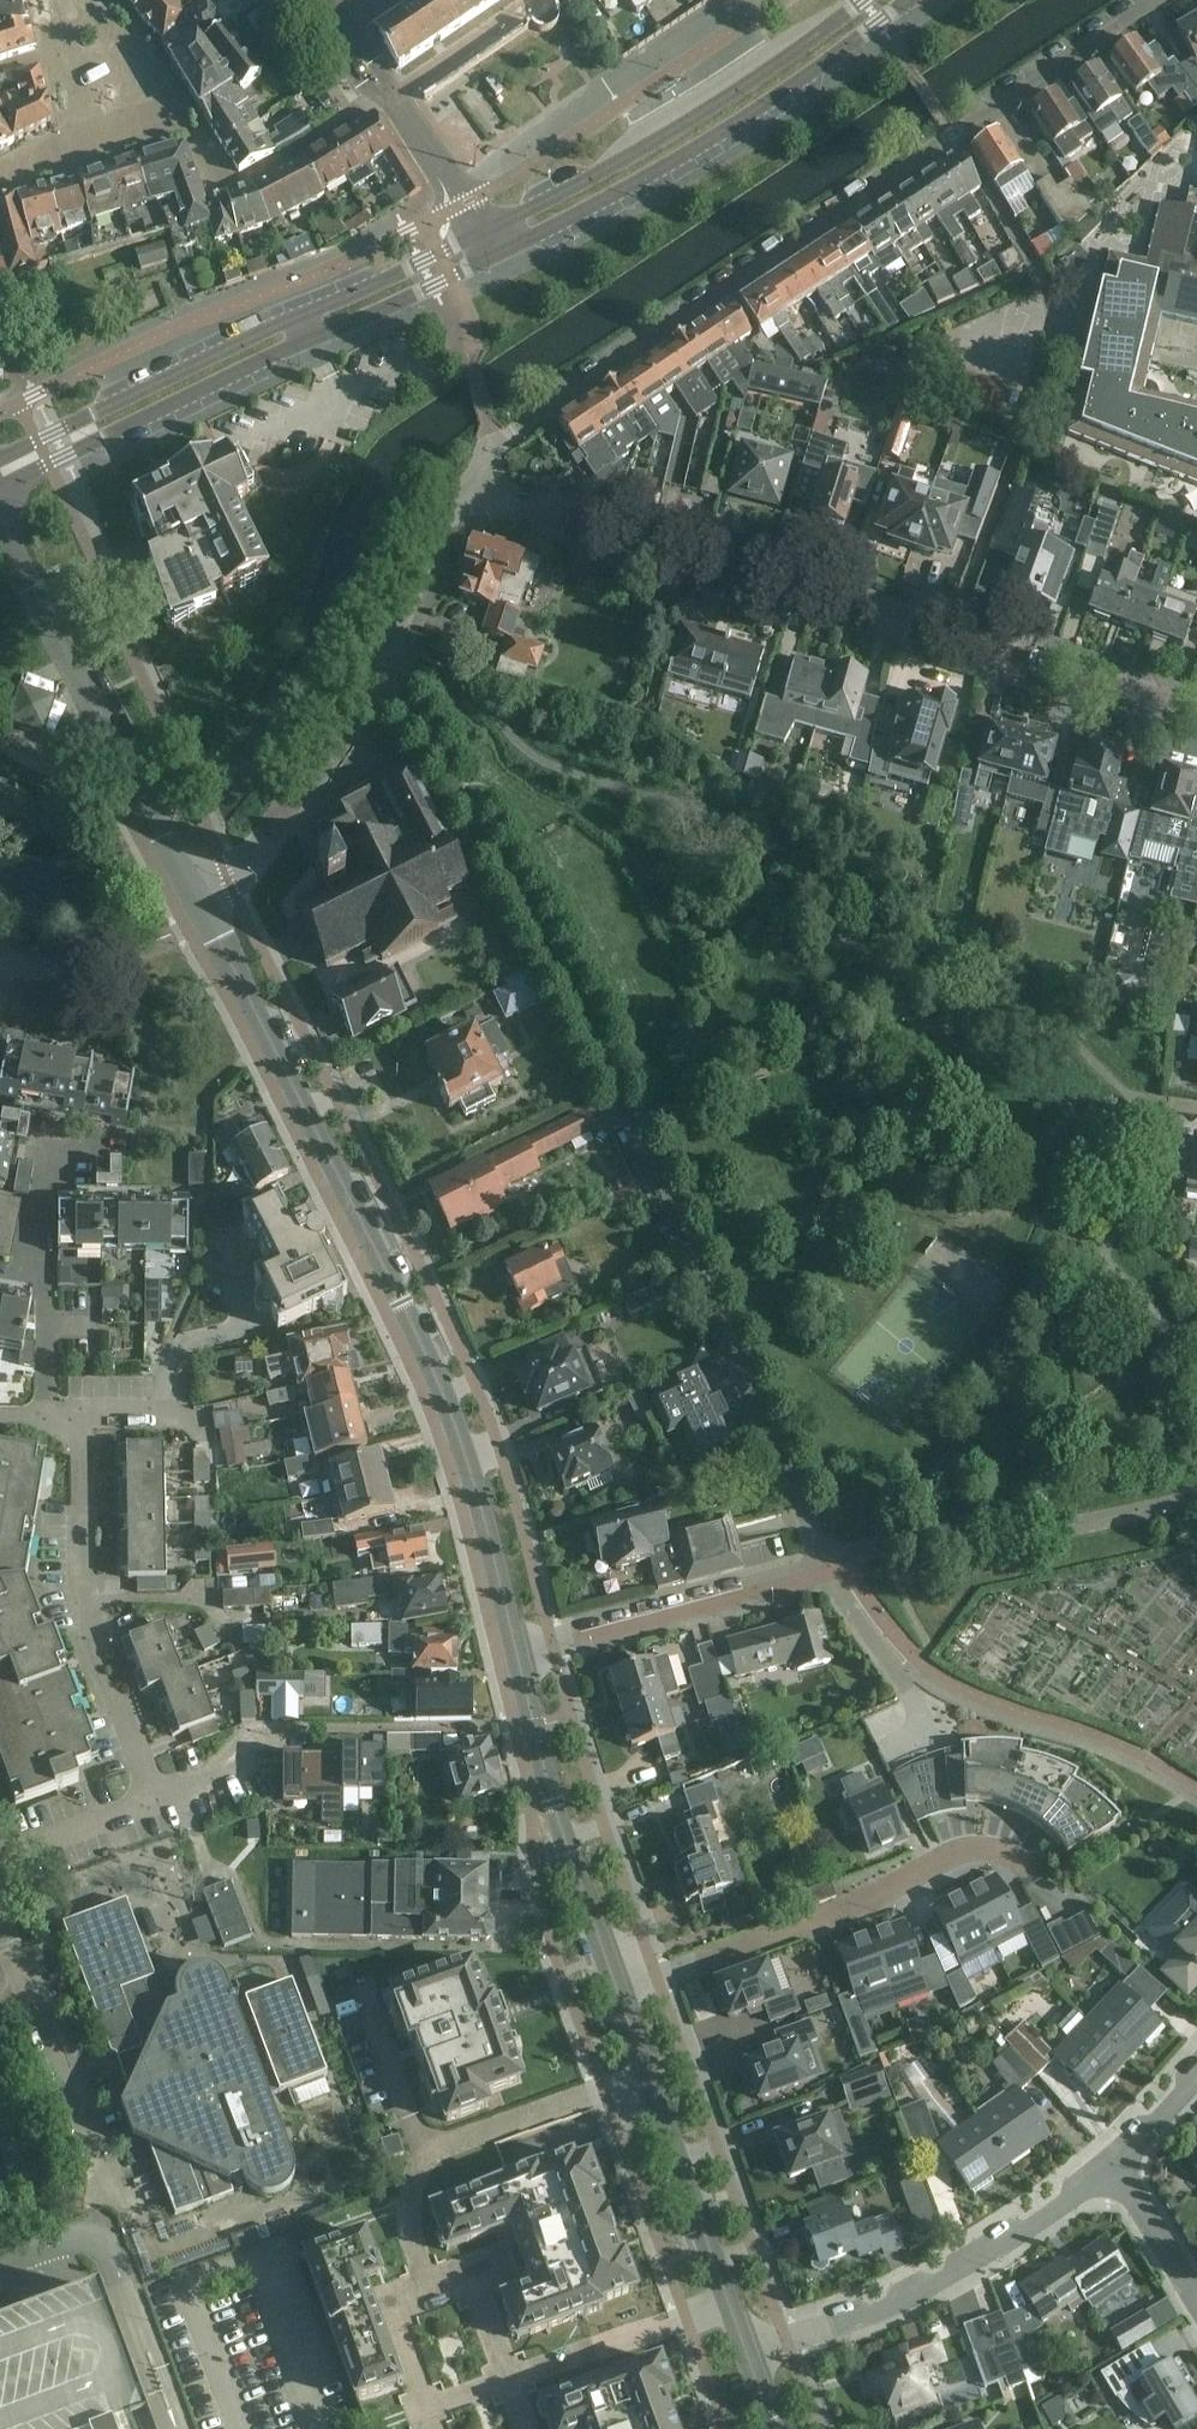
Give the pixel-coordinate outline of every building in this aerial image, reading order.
[(28,23),(23,0),(0,0),(0,31),(28,23)] [(122,0),(134,11),(135,12),(147,0),(122,0)] [(135,12),(155,35),(159,39),(163,44),(164,43),(165,43),(190,21),(185,16),(180,12),(193,0),(147,0),(135,12)] [(496,3),(501,0),(427,0),(375,36),(399,70),(496,3)] [(641,0),(628,0),(634,10),(644,4),(641,0)] [(206,50),(226,34),(205,6),(190,21),(165,43),(164,43),(163,44),(164,44),(162,45),(170,59),(171,61),(199,41),(206,50)] [(279,22),(268,6),(257,14),(268,30),(279,22)] [(1175,31),(1193,60),(1179,68),(1196,91),(1196,18),(1175,31)] [(279,22),(268,30),(282,50),(293,42),(279,22)] [(29,26),(28,23),(0,31),(0,61),(5,59),(35,50),(29,26)] [(199,41),(171,61),(189,91),(241,54),(226,34),(206,50),(199,41)] [(1179,68),(1172,59),(1165,65),(1152,47),(1143,53),(1133,40),(1107,58),(1134,93),(1146,85),(1158,101),(1172,90),(1179,99),(1183,95),(1194,110),(1196,108),(1196,111),(1196,91),(1179,68)] [(261,80),(241,54),(189,91),(200,110),(200,109),(203,115),(239,92),(242,95),(255,85),(261,80)] [(1118,126),(1131,117),(1096,66),(1070,84),(1090,114),(1086,117),(1099,137),(1117,125),(1118,126)] [(46,99),(39,69),(20,74),(5,77),(13,98),(18,112),(46,99)] [(321,83),(313,72),(296,84),(303,95),(311,89),(321,83)] [(340,111),(321,83),(311,89),(331,117),(340,111)] [(245,131),(235,115),(249,106),(248,104),(262,93),(255,85),(242,95),(239,92),(203,115),(210,128),(221,144),(245,131)] [(1052,145),(1048,147),(1064,171),(1072,166),(1068,160),(1081,152),(1077,145),(1092,135),(1084,123),(1071,104),(1065,108),(1055,94),(1029,111),(1052,145)] [(46,100),(46,99),(18,112),(13,98),(0,103),(0,114),(13,144),(52,125),(46,100)] [(0,114),(0,150),(13,144),(0,114)] [(405,166),(374,116),(350,131),(370,164),(382,157),(393,173),(405,166)] [(1162,146),(1154,135),(1152,136),(1139,117),(1127,125),(1148,156),(1149,155),(1152,159),(1162,149),(1161,147),(1162,146)] [(239,173),(274,153),(295,141),(310,131),(306,125),(270,142),(258,123),(245,131),(221,144),(239,173)] [(1154,135),(1162,146),(1170,141),(1161,130),(1154,135)] [(370,164),(350,131),(327,145),(347,178),(345,179),(352,191),(374,177),(367,166),(370,164)] [(997,193),(1026,175),(998,132),(971,150),(997,193)] [(190,229),(210,223),(203,202),(205,202),(185,145),(134,161),(150,207),(156,205),(168,202),(172,211),(161,214),(168,229),(171,234),(175,250),(186,247),(194,244),(190,229)] [(347,178),(327,145),(303,159),(303,160),(321,194),(323,193),(347,178)] [(957,204),(963,213),(968,221),(980,213),(969,196),(980,189),(957,154),(934,169),(957,204)] [(324,196),(323,193),(321,194),(303,160),(252,187),(250,187),(270,225),(272,224),(324,196)] [(150,207),(134,161),(107,171),(123,217),(126,228),(143,222),(147,235),(168,229),(161,214),(156,205),(150,207)] [(1100,198),(1087,177),(1086,178),(1077,163),(1072,166),(1064,171),(1070,179),(1088,206),(1100,198)] [(413,178),(405,166),(393,173),(401,185),(413,178)] [(913,183),(935,218),(936,218),(952,243),(963,236),(952,220),(963,213),(957,204),(934,169),(913,183)] [(123,217),(107,171),(78,180),(77,181),(91,227),(93,239),(94,251),(130,240),(126,228),(123,217)] [(1092,211),(1070,179),(1058,190),(1049,175),(1036,187),(1066,236),(1092,211)] [(421,191),(413,178),(401,185),(409,198),(421,191)] [(91,227),(77,181),(49,189),(47,189),(62,236),(91,227)] [(935,218),(913,183),(892,197),(923,245),(932,239),(924,226),(935,218)] [(270,225),(250,187),(227,195),(239,235),(270,225)] [(62,236),(47,189),(18,196),(16,197),(23,219),(37,269),(49,266),(45,246),(44,241),(57,238),(62,236)] [(1006,210),(1015,224),(1044,205),(1035,191),(1006,210)] [(1196,193),(1192,211),(1159,203),(1146,261),(1109,252),(1087,345),(1088,345),(1097,340),(1132,348),(1138,357),(1139,357),(1149,314),(1196,325),(1196,193)] [(239,235),(227,195),(205,202),(203,202),(210,223),(215,243),(239,235)] [(1,252),(5,266),(9,278),(37,269),(23,219),(16,197),(0,201),(0,247),(1,252)] [(923,245),(892,197),(871,211),(906,265),(913,261),(909,254),(923,245)] [(906,266),(906,265),(871,211),(850,225),(851,227),(876,267),(880,272),(880,273),(902,259),(906,266)] [(371,222),(366,213),(344,227),(349,235),(371,222)] [(1091,214),(1071,234),(1081,244),(1101,224),(1091,214)] [(880,272),(876,267),(851,227),(829,241),(854,279),(867,299),(877,292),(868,279),(880,272)] [(292,263),(315,252),(307,237),(296,241),(296,240),(284,246),(292,263)] [(1042,238),(1031,244),(1041,262),(1050,252),(1042,238)] [(69,262),(81,259),(81,256),(81,255),(77,240),(64,244),(68,259),(69,262)] [(854,279),(829,241),(807,256),(845,313),(854,307),(841,288),(854,279)] [(965,243),(955,249),(968,269),(978,263),(965,243)] [(5,266),(1,252),(0,247),(0,281),(9,278),(5,266)] [(167,262),(162,247),(136,255),(141,270),(167,262)] [(997,257),(1006,274),(1024,266),(1015,248),(997,257)] [(845,313),(807,256),(785,271),(804,300),(817,292),(835,319),(845,313)] [(268,273),(264,259),(247,265),(250,277),(268,273)] [(983,284),(1000,276),(993,262),(976,273),(983,284)] [(242,280),(238,268),(224,273),(227,285),(242,280)] [(968,270),(952,280),(960,294),(977,286),(968,270)] [(804,300),(785,271),(763,286),(789,325),(798,318),(792,309),(804,300)] [(937,304),(954,297),(946,276),(929,282),(937,304)] [(789,325),(763,286),(740,301),(760,330),(773,321),(801,364),(810,357),(801,343),(789,325)] [(899,307),(910,322),(933,312),(922,292),(899,307)] [(709,318),(748,377),(752,364),(738,342),(750,334),(732,306),(730,304),(709,318)] [(889,331),(898,325),(890,312),(880,318),(889,331)] [(748,377),(709,318),(686,333),(706,364),(723,388),(732,382),(743,397),(748,377)] [(706,364),(686,333),(666,347),(703,403),(699,417),(716,406),(716,402),(696,371),(706,364)] [(1066,433),(1196,485),(1196,404),(1131,388),(1139,357),(1138,357),(1132,348),(1097,340),(1088,345),(1087,345),(1066,433)] [(703,403),(666,347),(644,362),(664,392),(674,386),(696,419),(699,417),(703,403)] [(664,392),(644,362),(622,376),(660,432),(669,426),(667,423),(652,400),(664,392)] [(738,415),(734,431),(736,432),(739,421),(754,425),(762,395),(760,395),(764,380),(767,381),(770,369),(753,364),(750,377),(748,377),(743,397),(743,398),(739,415),(738,415)] [(660,432),(622,376),(601,391),(621,421),(630,415),(653,449),(660,432)] [(776,378),(774,388),(809,398),(811,388),(776,378)] [(621,421),(601,391),(579,405),(618,462),(619,461),(624,451),(609,429),(621,421)] [(899,403),(899,404),(882,455),(900,461),(917,409),(899,403)] [(609,468),(618,462),(579,405),(557,420),(569,438),(567,440),(565,443),(564,444),(565,447),(566,449),(568,452),(570,452),(572,452),(576,449),(579,450),(586,461),(584,463),(601,488),(615,479),(609,468)] [(734,431),(738,415),(729,413),(725,429),(734,431)] [(812,435),(823,438),(830,418),(817,415),(811,434),(812,435)] [(865,507),(876,473),(842,462),(848,446),(823,438),(812,435),(802,467),(823,473),(810,515),(825,520),(824,525),(842,531),(843,526),(851,502),(865,507)] [(777,505),(789,458),(743,446),(730,493),(777,505)] [(235,501),(248,495),(244,488),(253,484),(243,462),(242,462),(237,452),(229,456),(226,450),(213,456),(211,453),(166,475),(167,478),(155,484),(153,479),(142,484),(144,489),(131,496),(134,501),(131,502),(143,538),(150,536),(153,541),(156,540),(161,550),(149,556),(165,602),(158,606),(171,628),(195,614),(193,610),(215,603),(211,590),(220,586),(223,592),(268,570),(235,501)] [(911,547),(927,498),(932,484),(913,477),(914,475),(899,470),(894,487),(893,486),(878,531),(892,535),(890,540),(911,547)] [(645,478),(642,488),(655,491),(658,482),(645,478)] [(1052,605),(1071,555),(1064,553),(1068,542),(1048,534),(1050,530),(1026,522),(1035,497),(1012,488),(990,550),(1017,560),(1007,588),(1052,605)] [(948,505),(927,498),(911,547),(933,555),(934,550),(948,555),(963,511),(963,510),(968,494),(954,489),(948,505)] [(1085,558),(1102,564),(1112,533),(1113,533),(1120,512),(1101,506),(1085,558)] [(483,631),(508,639),(503,658),(537,668),(543,647),(512,638),(519,615),(518,613),(525,587),(531,589),(538,562),(524,558),(523,560),(475,546),(459,601),(471,605),(472,602),(490,608),(483,631)] [(1119,623),(1135,583),(1143,561),(1129,556),(1124,570),(1107,564),(1089,611),(1119,623)] [(1151,588),(1135,583),(1119,623),(1148,633),(1165,588),(1171,572),(1159,567),(1151,588)] [(1148,633),(1182,645),(1196,603),(1196,600),(1165,588),(1148,633)] [(725,637),(711,633),(679,622),(669,666),(670,666),(667,678),(719,692),(719,693),(749,701),(754,685),(763,652),(729,643),(731,636),(728,635),(725,637)] [(814,731),(832,667),(831,667),(830,670),(796,660),(786,696),(782,694),(779,702),(765,698),(754,736),(784,744),(794,725),(814,731)] [(874,727),(856,723),(867,677),(860,675),(857,668),(844,665),(840,669),(832,667),(814,731),(854,742),(848,763),(866,768),(874,727)] [(947,737),(955,712),(952,711),(953,706),(952,706),(949,700),(940,698),(934,701),(933,700),(932,705),(908,698),(902,719),(900,719),(894,741),(895,741),(894,748),(874,742),(868,776),(886,781),(890,764),(913,770),(913,772),(933,777),(944,736),(947,737)] [(37,708),(18,702),(12,721),(31,727),(37,708)] [(1011,783),(1025,728),(1003,722),(1003,725),(993,723),(979,773),(973,772),(961,771),(952,824),(968,826),(975,788),(989,792),(992,791),(995,781),(992,778),(1011,783)] [(1056,815),(1062,794),(1044,789),(1058,741),(1045,737),(1046,734),(1025,728),(1011,783),(1028,787),(1026,796),(1044,801),(1036,832),(1048,835),(1055,814),(1056,815)] [(1055,814),(1048,835),(1044,853),(1066,859),(1071,838),(1097,845),(1107,806),(1103,805),(1110,781),(1116,782),(1122,758),(1116,756),(1117,753),(1098,749),(1098,751),(1094,750),(1092,756),(1081,753),(1070,796),(1062,794),(1056,815),(1055,814)] [(317,826),(336,862),(316,872),(325,889),(294,905),(326,966),(358,950),(366,966),(381,958),(383,961),(444,929),(442,926),(457,918),(446,896),(469,884),(408,766),(378,781),(380,783),(372,787),(369,782),(330,802),(336,816),(317,826)] [(1178,770),(1177,774),(1165,771),(1158,797),(1155,796),(1147,829),(1146,829),(1142,844),(1177,853),(1176,862),(1196,868),(1196,823),(1191,821),(1196,800),(1194,800),(1196,785),(1196,775),(1178,770)] [(774,783),(760,779),(755,797),(769,801),(774,783)] [(809,786),(805,804),(836,811),(840,794),(809,786)] [(842,805),(839,820),(855,825),(859,808),(842,805)] [(1139,812),(1113,806),(1101,857),(1127,863),(1139,812)] [(504,980),(527,970),(491,898),(465,912),(502,985),(505,983),(504,980)] [(352,1035),(401,1009),(416,1002),(397,966),(333,999),(352,1035)] [(542,999),(527,970),(504,980),(505,983),(502,985),(516,1012),(542,999)] [(1116,982),(1112,985),(1109,1001),(1112,1005),(1128,1009),(1134,1005),(1137,989),(1133,983),(1134,975),(1118,972),(1116,982)] [(472,1004),(461,1009),(466,1020),(477,1015),(472,1004)] [(492,1090),(503,1084),(491,1062),(509,1053),(494,1024),(477,1033),(475,1030),(427,1055),(443,1085),(438,1088),(450,1111),(462,1105),(468,1117),(498,1101),(492,1090)] [(28,1052),(8,1049),(9,1044),(7,1044),(0,1084),(0,1100),(15,1103),(16,1096),(39,1100),(38,1107),(42,1108),(43,1101),(62,1105),(61,1111),(110,1120),(109,1128),(110,1128),(111,1126),(124,1129),(134,1076),(130,1075),(129,1081),(114,1078),(115,1073),(90,1068),(92,1059),(89,1058),(88,1065),(76,1063),(77,1061),(51,1056),(51,1051),(47,1051),(46,1056),(28,1052)] [(533,1160),(556,1148),(557,1151),(596,1131),(586,1110),(546,1130),(548,1132),(432,1191),(453,1231),(479,1219),(481,1224),(497,1216),(494,1210),(502,1206),(492,1187),(504,1181),(506,1185),(538,1169),(533,1160)] [(3,1187),(7,1167),(0,1165),(5,1142),(26,1147),(30,1121),(2,1117),(0,1127),(0,1186),(3,1187)] [(231,1149),(238,1161),(245,1173),(256,1192),(291,1173),(266,1128),(264,1129),(260,1121),(243,1130),(248,1139),(231,1149)] [(1193,1142),(1191,1155),(1178,1153),(1175,1174),(1188,1176),(1185,1195),(1196,1197),(1196,1142),(1193,1142)] [(203,1155),(188,1155),(188,1186),(203,1186),(203,1155)] [(96,1191),(120,1190),(121,1163),(97,1162),(96,1191)] [(19,1163),(14,1193),(28,1196),(33,1165),(19,1163)] [(634,1185),(629,1175),(614,1182),(619,1192),(630,1187),(634,1185)] [(233,1198),(247,1197),(245,1185),(232,1187),(233,1198)] [(253,1280),(278,1329),(347,1295),(308,1212),(289,1221),(277,1197),(242,1215),(270,1272),(253,1280)] [(78,1201),(57,1201),(57,1254),(59,1254),(59,1250),(71,1250),(71,1252),(98,1253),(98,1255),(102,1255),(102,1251),(115,1251),(115,1253),(140,1253),(140,1256),(143,1256),(143,1252),(170,1252),(170,1251),(184,1251),(184,1255),(187,1255),(187,1201),(168,1200),(168,1208),(145,1208),(145,1201),(141,1201),(141,1208),(120,1208),(120,1201),(99,1201),(99,1207),(78,1206),(78,1201)] [(524,1314),(549,1301),(575,1288),(555,1248),(522,1265),(518,1258),(504,1265),(511,1277),(507,1279),(510,1286),(514,1284),(522,1299),(517,1302),(524,1314)] [(946,1289),(963,1276),(946,1254),(930,1266),(946,1289)] [(57,1269),(57,1285),(71,1285),(71,1269),(57,1269)] [(623,1300),(629,1314),(676,1295),(671,1281),(623,1300)] [(103,1298),(118,1299),(122,1299),(123,1282),(103,1283),(103,1290),(103,1298)] [(145,1300),(161,1300),(161,1283),(145,1283),(145,1300)] [(19,1365),(34,1368),(35,1345),(23,1342),(30,1303),(26,1302),(26,1307),(3,1302),(5,1296),(0,1295),(0,1350),(18,1353),(15,1367),(19,1367),(19,1365)] [(107,1306),(108,1327),(126,1326),(125,1306),(107,1306)] [(306,1387),(307,1388),(348,1375),(350,1374),(360,1372),(356,1355),(346,1357),(344,1353),(350,1351),(345,1331),(287,1342),(290,1356),(265,1362),(269,1380),(294,1375),(298,1388),(306,1387)] [(539,1411),(585,1392),(588,1399),(603,1393),(586,1351),(572,1356),(563,1334),(527,1349),(536,1371),(519,1378),(526,1395),(532,1393),(539,1411)] [(254,1373),(251,1355),(233,1358),(236,1376),(254,1373)] [(733,1449),(718,1415),(725,1411),(720,1399),(712,1402),(697,1368),(669,1380),(650,1389),(655,1400),(652,1402),(667,1436),(682,1430),(698,1466),(720,1456),(728,1475),(757,1463),(748,1442),(733,1449)] [(305,1417),(307,1421),(356,1405),(349,1376),(350,1376),(350,1374),(348,1375),(307,1388),(306,1387),(298,1388),(266,1395),(269,1407),(295,1401),(294,1395),(307,1392),(313,1415),(305,1417)] [(652,1414),(643,1393),(628,1399),(638,1420),(652,1414)] [(307,1421),(305,1417),(315,1459),(366,1446),(356,1405),(307,1421)] [(274,1408),(275,1422),(299,1421),(298,1407),(274,1408)] [(597,1429),(550,1449),(567,1490),(586,1482),(590,1493),(613,1484),(609,1472),(614,1470),(597,1429)] [(125,1474),(163,1474),(163,1447),(118,1447),(118,1468),(125,1467),(125,1474)] [(18,1803),(80,1780),(75,1767),(100,1758),(54,1635),(46,1638),(26,1586),(39,1501),(46,1456),(0,1449),(0,1756),(18,1803)] [(337,1495),(387,1482),(380,1455),(330,1468),(337,1495)] [(285,1462),(290,1480),(318,1474),(313,1457),(285,1462)] [(194,1459),(194,1473),(208,1473),(208,1459),(194,1459)] [(208,1483),(208,1473),(194,1473),(194,1483),(208,1483)] [(118,1501),(163,1500),(163,1474),(125,1474),(125,1482),(118,1482),(118,1501)] [(286,1477),(252,1480),(253,1495),(287,1493),(286,1477)] [(387,1482),(337,1495),(344,1522),(394,1510),(387,1482)] [(126,1527),(164,1526),(163,1500),(118,1501),(119,1519),(126,1519),(126,1527)] [(616,1567),(650,1558),(657,1589),(736,1568),(726,1532),(699,1539),(698,1537),(684,1541),(684,1542),(678,1544),(676,1539),(667,1541),(658,1506),(633,1513),(632,1508),(607,1515),(608,1519),(590,1524),(592,1532),(588,1533),(594,1554),(598,1553),(599,1560),(613,1556),(616,1567)] [(194,1513),(194,1526),(210,1525),(210,1513),(194,1513)] [(175,1516),(176,1538),(189,1538),(189,1515),(175,1516)] [(334,1536),(331,1521),(301,1525),(303,1540),(334,1536)] [(210,1536),(210,1525),(194,1526),(194,1536),(210,1536)] [(119,1553),(164,1552),(164,1526),(126,1527),(126,1534),(119,1534),(119,1553)] [(377,1571),(426,1564),(421,1531),(383,1537),(382,1533),(353,1537),(356,1557),(374,1554),(377,1571)] [(259,1572),(256,1547),(226,1550),(229,1575),(259,1572)] [(195,1562),(211,1562),(211,1550),(194,1550),(195,1562)] [(164,1552),(119,1553),(119,1571),(127,1571),(127,1580),(165,1579),(164,1552)] [(416,1582),(396,1586),(395,1577),(332,1585),(336,1610),(369,1605),(368,1599),(398,1595),(404,1622),(443,1614),(436,1582),(417,1586),(416,1582)] [(244,1592),(222,1593),(223,1610),(254,1608),(254,1591),(244,1592)] [(786,1627),(727,1643),(737,1678),(795,1662),(798,1672),(830,1663),(818,1616),(785,1625),(786,1627)] [(214,1635),(209,1625),(194,1633),(199,1642),(214,1635)] [(139,1665),(174,1652),(164,1626),(122,1642),(129,1661),(136,1658),(139,1665)] [(382,1645),(381,1626),(350,1627),(351,1646),(382,1645)] [(242,1647),(273,1647),(273,1627),(242,1627),(242,1647)] [(409,1657),(409,1673),(430,1672),(456,1672),(455,1641),(441,1641),(441,1634),(422,1634),(422,1641),(404,1641),(404,1627),(389,1627),(389,1654),(404,1654),(404,1657),(409,1657)] [(204,1652),(218,1644),(214,1635),(199,1642),(204,1652)] [(703,1666),(714,1702),(729,1698),(713,1644),(697,1649),(703,1666)] [(141,1692),(197,1671),(196,1670),(183,1675),(174,1652),(139,1665),(141,1672),(134,1674),(141,1692)] [(620,1712),(665,1698),(679,1693),(667,1657),(609,1675),(620,1712)] [(235,1683),(250,1678),(249,1676),(256,1673),(253,1666),(232,1673),(235,1683)] [(714,1702),(703,1666),(688,1671),(693,1689),(699,1707),(714,1702)] [(197,1671),(141,1692),(141,1693),(155,1688),(161,1704),(168,1702),(170,1709),(206,1695),(197,1671)] [(468,1684),(430,1685),(430,1672),(409,1673),(393,1673),(393,1685),(417,1685),(418,1700),(426,1700),(426,1721),(468,1720),(468,1718),(474,1713),(475,1705),(468,1702),(468,1684)] [(257,1675),(257,1701),(305,1701),(305,1675),(257,1675)] [(250,1678),(235,1683),(239,1693),(254,1688),(250,1678)] [(256,1722),(254,1693),(239,1694),(240,1722),(256,1722)] [(220,1734),(206,1695),(170,1709),(173,1715),(166,1718),(173,1737),(189,1731),(194,1744),(220,1734)] [(676,1734),(665,1698),(620,1712),(632,1748),(659,1740),(665,1760),(680,1755),(674,1734),(676,1734)] [(747,1758),(761,1753),(752,1727),(738,1731),(747,1758)] [(441,1752),(441,1735),(386,1736),(387,1756),(410,1756),(410,1753),(441,1752)] [(502,1791),(488,1739),(444,1750),(457,1802),(502,1791)] [(823,1755),(816,1739),(788,1752),(795,1768),(823,1755)] [(1025,1754),(1021,1754),(1022,1747),(1023,1745),(1015,1744),(1007,1743),(999,1743),(987,1743),(975,1744),(961,1746),(961,1747),(963,1747),(963,1760),(947,1762),(946,1760),(928,1763),(910,1769),(893,1777),(917,1824),(929,1818),(941,1814),(953,1812),(967,1811),(966,1803),(979,1803),(992,1805),(1005,1809),(1017,1814),(1029,1820),(1040,1827),(1050,1836),(1059,1846),(1067,1857),(1116,1826),(1114,1824),(1120,1819),(1121,1818),(1116,1813),(1110,1807),(1104,1801),(1097,1795),(1093,1793),(1086,1788),(1078,1783),(1074,1781),(1077,1775),(1078,1775),(1078,1773),(1071,1769),(1063,1766),(1059,1764),(1051,1761),(1042,1758),(1034,1756),(1025,1754)] [(388,1791),(385,1746),(342,1746),(342,1755),(342,1791),(343,1791),(388,1791)] [(342,1791),(342,1755),(283,1755),(283,1805),(322,1805),(322,1826),(342,1826),(343,1791),(342,1791)] [(748,1761),(753,1775),(764,1771),(758,1757),(748,1761)] [(756,1778),(724,1789),(730,1804),(761,1792),(756,1778)] [(904,1839),(879,1783),(845,1798),(849,1808),(841,1811),(850,1832),(858,1828),(870,1854),(904,1839)] [(775,1792),(781,1809),(799,1802),(793,1786),(775,1792)] [(680,1870),(722,1856),(711,1824),(718,1822),(712,1806),(685,1815),(690,1832),(676,1837),(684,1858),(676,1860),(680,1870)] [(722,1856),(680,1870),(682,1876),(678,1878),(688,1905),(701,1901),(706,1915),(726,1908),(720,1894),(748,1884),(736,1851),(722,1856)] [(487,1924),(488,1872),(295,1866),(293,1939),(486,1945),(492,1939),(492,1929),(487,1924)] [(968,1868),(944,1872),(947,1893),(972,1888),(968,1868)] [(1024,1933),(995,1878),(964,1894),(993,1950),(1024,1933)] [(226,1948),(252,1937),(231,1882),(204,1892),(226,1948)] [(836,1898),(830,1882),(798,1894),(803,1909),(836,1898)] [(993,1950),(964,1894),(933,1911),(962,1966),(993,1950)] [(174,1991),(174,1993),(159,1995),(124,1903),(60,1927),(109,2056),(115,2059),(128,2092),(120,2109),(132,2140),(149,2147),(175,2217),(233,2195),(229,2184),(242,2179),(243,2182),(245,2186),(247,2189),(250,2191),(253,2193),(256,2195),(259,2197),(263,2198),(266,2198),(270,2198),(273,2198),(277,2197),(280,2195),(283,2194),(285,2191),(288,2189),(289,2187),(288,2187),(291,2182),(293,2176),(294,2170),(292,2164),(293,2164),(268,2098),(326,2076),(291,1983),(232,2005),(225,1984),(223,1981),(222,1979),(220,1977),(217,1974),(215,1973),(214,1972),(211,1971),(207,1969),(204,1969),(200,1969),(199,1969),(195,1969),(192,1970),(190,1971),(187,1972),(185,1973),(183,1976),(181,1977),(179,1980),(177,1983),(176,1986),(175,1988),(174,1991)] [(1194,1929),(1172,1908),(1150,1931),(1178,1958),(1164,1973),(1187,1995),(1196,1984),(1196,1926),(1194,1929)] [(1076,1950),(1063,1925),(1061,1921),(1046,1928),(1061,1957),(1076,1950)] [(902,1924),(870,1936),(895,2005),(948,1986),(946,1981),(935,1957),(917,1964),(902,1924)] [(1059,1961),(1044,1933),(1027,1943),(1041,1971),(1059,1961)] [(895,2005),(870,1936),(837,1948),(862,2017),(895,2005)] [(1139,1969),(1110,1943),(1099,1955),(1128,1981),(1139,1969)] [(392,1993),(397,2008),(409,2042),(414,2040),(423,2065),(426,2064),(446,2122),(486,2107),(482,2095),(519,2081),(498,2022),(492,2024),(471,1965),(392,1993)] [(778,1999),(766,1965),(715,1983),(718,1990),(714,1992),(721,2013),(726,2011),(728,2018),(745,2012),(746,2014),(762,2008),(761,2007),(764,2006),(770,2023),(799,2013),(792,1994),(778,1999)] [(337,1981),(349,1976),(346,1968),(334,1973),(337,1981)] [(975,2000),(961,1973),(946,1981),(948,1986),(958,2009),(975,2000)] [(1149,2000),(1129,1981),(1088,2025),(1125,2061),(1142,2043),(1147,2047),(1164,2030),(1141,2008),(1149,2000)] [(326,1993),(315,1995),(323,2021),(333,2018),(326,1993)] [(1074,2011),(1057,2029),(1067,2039),(1084,2021),(1074,2011)] [(808,2082),(796,2048),(810,2043),(803,2024),(774,2035),(781,2052),(778,2053),(778,2051),(762,2057),(762,2059),(745,2065),(748,2072),(743,2073),(751,2095),(756,2093),(758,2100),(808,2082)] [(875,2054),(865,2025),(849,2031),(859,2059),(875,2054)] [(1113,2083),(1109,2078),(1125,2061),(1088,2025),(1055,2059),(1097,2100),(1113,2083)] [(1022,2037),(1010,2049),(1036,2077),(1049,2066),(1022,2037)] [(1009,2099),(977,2121),(1008,2163),(1029,2149),(1025,2144),(1043,2131),(1017,2093),(1026,2087),(1036,2077),(1010,2049),(999,2059),(992,2064),(1007,2085),(1001,2088),(1009,2099)] [(889,2099),(878,2068),(840,2082),(848,2103),(871,2095),(875,2104),(889,2099)] [(916,2155),(941,2145),(923,2101),(899,2110),(916,2155)] [(988,2177),(1008,2163),(977,2121),(937,2148),(964,2186),(984,2172),(988,2177)] [(842,2162),(836,2144),(829,2122),(778,2139),(791,2179),(815,2171),(821,2190),(846,2182),(839,2162),(842,2162)] [(0,2135),(0,2150),(26,2141),(22,2128),(0,2135)] [(381,2143),(381,2144),(387,2160),(404,2155),(398,2137),(381,2143)] [(1189,2163),(1196,2170),(1196,2153),(1189,2163)] [(602,2311),(600,2305),(635,2292),(588,2161),(574,2166),(572,2160),(544,2170),(547,2176),(538,2179),(536,2173),(466,2198),(432,2211),(446,2252),(511,2229),(533,2289),(502,2300),(517,2341),(585,2316),(585,2317),(602,2311)] [(432,2211),(364,2235),(348,2241),(362,2282),(399,2384),(415,2428),(549,2428),(540,2405),(517,2341),(502,2300),(466,2198),(432,2211)] [(842,2203),(840,2203),(838,2200),(808,2211),(813,2224),(804,2227),(816,2257),(811,2260),(812,2269),(822,2273),(829,2268),(828,2262),(856,2251),(859,2258),(882,2249),(884,2255),(902,2248),(892,2222),(875,2228),(872,2223),(864,2226),(863,2225),(852,2229),(842,2203)] [(364,2235),(348,2241),(304,2256),(355,2400),(399,2384),(362,2282),(379,2276),(364,2235)] [(1093,2312),(1132,2286),(1104,2243),(1066,2268),(1064,2270),(1083,2297),(1081,2298),(1085,2304),(1087,2303),(1093,2312)] [(1043,2324),(1067,2308),(1071,2313),(1085,2304),(1081,2298),(1083,2297),(1064,2270),(1066,2268),(1063,2264),(1021,2291),(1043,2324)] [(0,2327),(0,2428),(150,2428),(98,2291),(97,2291),(56,2306),(0,2327)] [(1143,2316),(1110,2336),(1121,2354),(1154,2335),(1143,2316)] [(1028,2339),(1011,2345),(1022,2373),(1038,2367),(1028,2339)] [(933,2401),(921,2368),(946,2359),(939,2341),(890,2358),(895,2371),(872,2380),(878,2396),(886,2394),(893,2415),(933,2401)] [(1022,2373),(1011,2345),(992,2352),(1002,2379),(1006,2388),(1025,2381),(1022,2373)] [(992,2352),(981,2356),(991,2384),(1002,2379),(992,2352)] [(1128,2359),(1101,2375),(1116,2401),(1128,2394),(1140,2412),(1156,2402),(1173,2428),(1181,2428),(1196,2419),(1196,2410),(1190,2399),(1191,2399),(1182,2385),(1190,2380),(1178,2361),(1142,2383),(1128,2359)] [(663,2395),(672,2392),(661,2361),(556,2398),(556,2399),(540,2405),(549,2428),(675,2428),(663,2395)] [(1047,2389),(1039,2385),(1032,2389),(1038,2401),(1050,2395),(1047,2389)]
